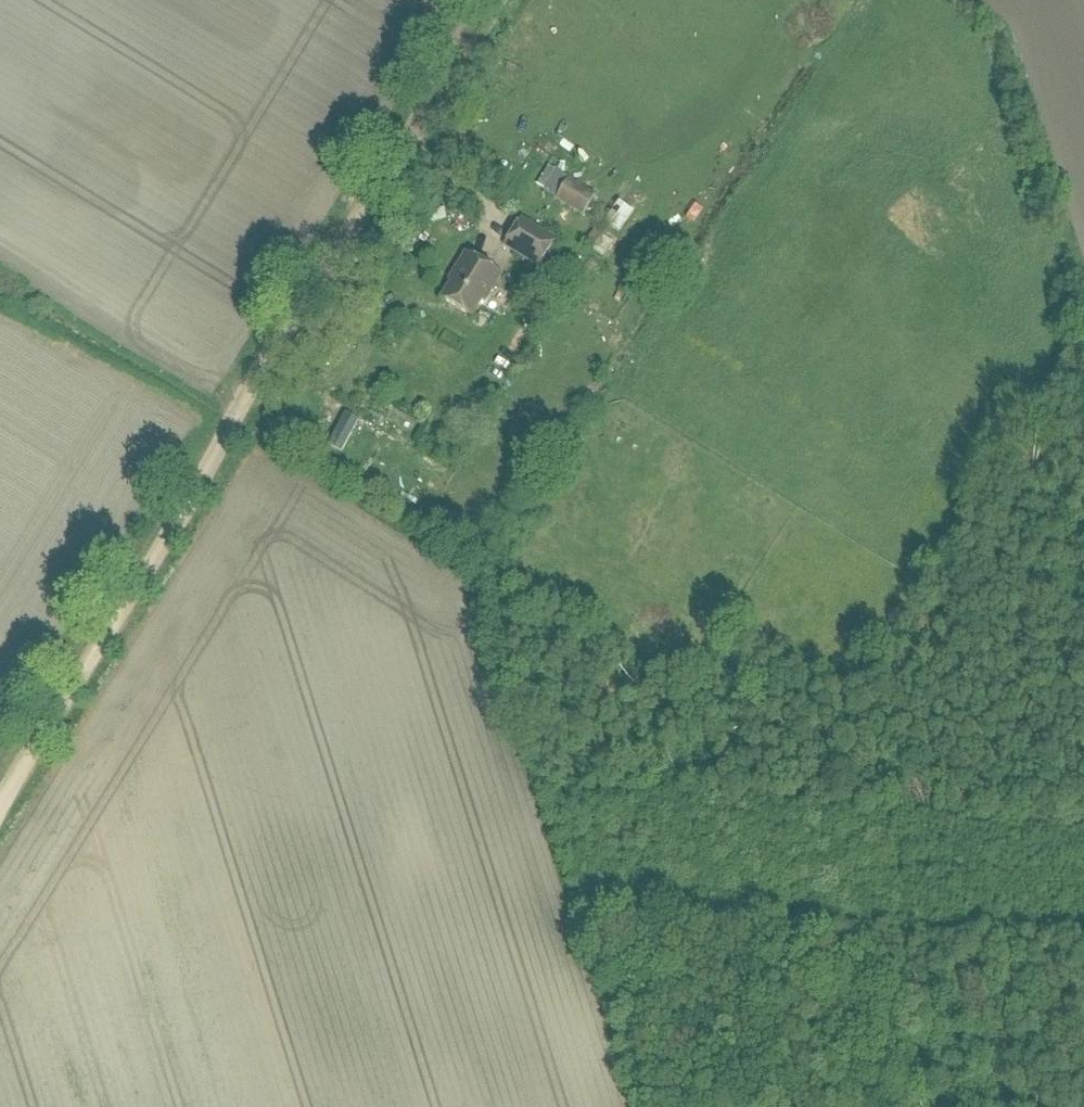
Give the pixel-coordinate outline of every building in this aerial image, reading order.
[(596,196),(570,180),(557,201),(583,217),(596,196)] [(556,242),(522,221),(505,249),(539,269),(556,242)] [(500,276),(467,256),(455,275),(458,277),(443,301),(470,318),(480,302),(483,303),(500,276)]
